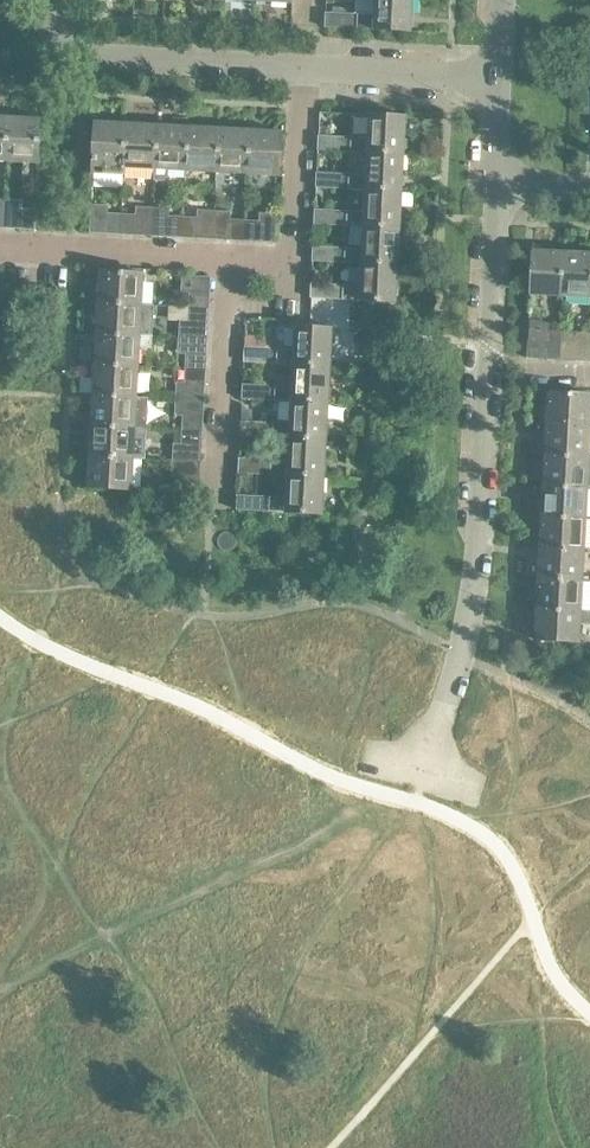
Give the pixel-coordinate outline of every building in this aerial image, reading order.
[(375,16),(327,14),(326,29),(371,32),(412,34),(414,0),(376,0),(375,16)] [(369,156),(406,157),(408,118),(371,116),(370,140),(320,137),(319,152),(369,155),(369,156)] [(9,163),(11,120),(0,119),(0,163),(9,163)] [(43,121),(11,120),(9,163),(26,164),(25,178),(40,179),(43,121)] [(126,170),(129,126),(97,124),(95,175),(126,176),(126,170)] [(129,126),(126,170),(157,171),(159,127),(129,126)] [(159,127),(157,171),(188,173),(190,129),(159,127)] [(190,129),(188,173),(218,174),(221,130),(190,129)] [(251,132),(221,130),(218,174),(249,176),(251,132)] [(283,133),(251,132),(249,176),(280,177),(283,133)] [(406,157),(369,156),(368,177),(318,174),(317,189),(367,192),(367,193),(404,195),(406,157)] [(404,195),(367,193),(366,213),(316,211),(315,226),(365,228),(365,229),(402,231),(404,195)] [(7,201),(6,230),(36,231),(37,211),(23,210),(23,202),(7,201)] [(107,235),(109,207),(93,206),(92,234),(107,235)] [(136,215),(124,215),(123,236),(153,237),(155,209),(137,208),(136,215)] [(170,210),(155,209),(153,237),(169,238),(170,210)] [(215,241),(216,212),(198,211),(197,240),(215,241)] [(227,213),(216,212),(215,241),(225,241),(227,213)] [(276,244),(278,216),(261,215),(258,243),(276,244)] [(402,231),(365,229),(364,250),(315,248),(314,263),(363,265),(363,266),(400,268),(402,231)] [(563,299),(565,254),(534,253),(532,297),(563,299)] [(563,299),(589,301),(589,256),(565,254),(563,299)] [(400,268),(363,266),(362,287),(313,284),(312,299),(379,303),(398,304),(400,268)] [(101,273),(99,304),(143,306),(145,275),(101,273)] [(183,276),(182,294),(210,296),(211,278),(183,276)] [(143,306),(99,304),(97,334),(142,337),(143,306)] [(180,322),(179,339),(208,340),(209,323),(180,322)] [(277,350),(245,349),(245,364),(294,366),(332,368),(334,330),(296,328),(295,351),(277,350)] [(560,361),(561,333),(530,331),(528,360),(560,361)] [(97,334),(96,365),(140,367),(142,337),(97,334)] [(577,334),(575,362),(589,363),(589,334),(577,334)] [(179,339),(179,356),(207,357),(208,340),(179,339)] [(8,372),(9,355),(0,355),(0,371),(8,372)] [(96,365),(94,396),(138,398),(140,367),(96,365)] [(258,386),(243,386),(242,401),(292,403),(330,405),(332,368),(294,366),(293,388),(258,386)] [(177,383),(176,400),(205,402),(206,385),(177,383)] [(589,428),(589,396),(549,394),(547,426),(589,428)] [(94,396),(92,426),(137,429),(149,429),(150,399),(138,398),(94,396)] [(176,400),(175,417),(204,418),(205,402),(176,400)] [(330,405),(292,403),(291,425),(241,422),(241,437),(290,439),(328,441),(330,405)] [(137,429),(92,426),(91,457),(135,460),(137,429)] [(547,426),(546,456),(589,459),(589,453),(589,428),(547,426)] [(328,441),(290,439),(289,462),(240,460),(239,463),(239,474),(247,475),(288,476),(288,477),(325,479),(328,441)] [(174,445),(173,462),(202,463),(202,447),(174,445)] [(589,459),(546,456),(544,487),(588,489),(589,459)] [(135,460),(91,457),(89,489),(133,491),(135,460)] [(202,463),(173,462),(172,479),(180,479),(180,493),(200,495),(202,463)] [(325,479),(288,477),(287,499),(238,496),(237,511),(323,516),(325,479)] [(588,489),(544,487),(542,518),(586,520),(588,489)] [(542,518),(541,549),(585,551),(586,520),(542,518)] [(585,551),(541,549),(539,579),(583,582),(585,551)] [(583,582),(539,579),(537,610),(581,613),(583,582)] [(537,610),(536,641),(579,644),(581,624),(589,625),(589,613),(581,613),(537,610)]
